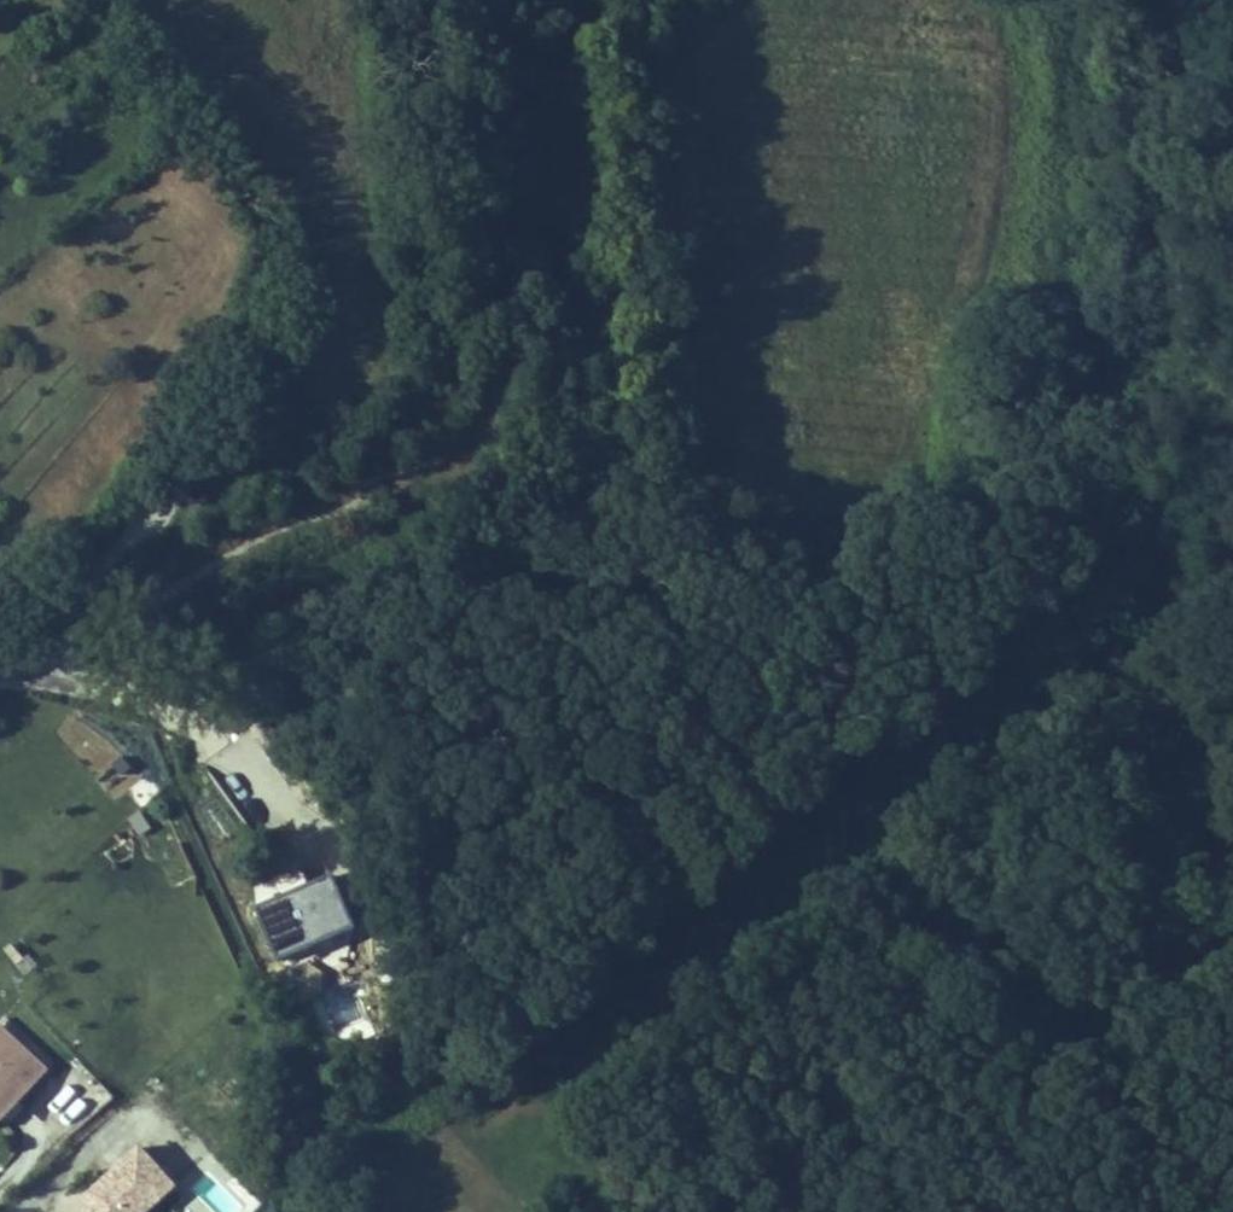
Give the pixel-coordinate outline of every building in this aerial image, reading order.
[(115,801),(139,776),(121,758),(97,783),(115,801)] [(353,930),(331,877),(256,909),(278,962),(353,930)] [(0,1025),(0,1124),(50,1071),(0,1025)] [(138,1147),(86,1192),(80,1211),(149,1211),(175,1189),(138,1147)]
